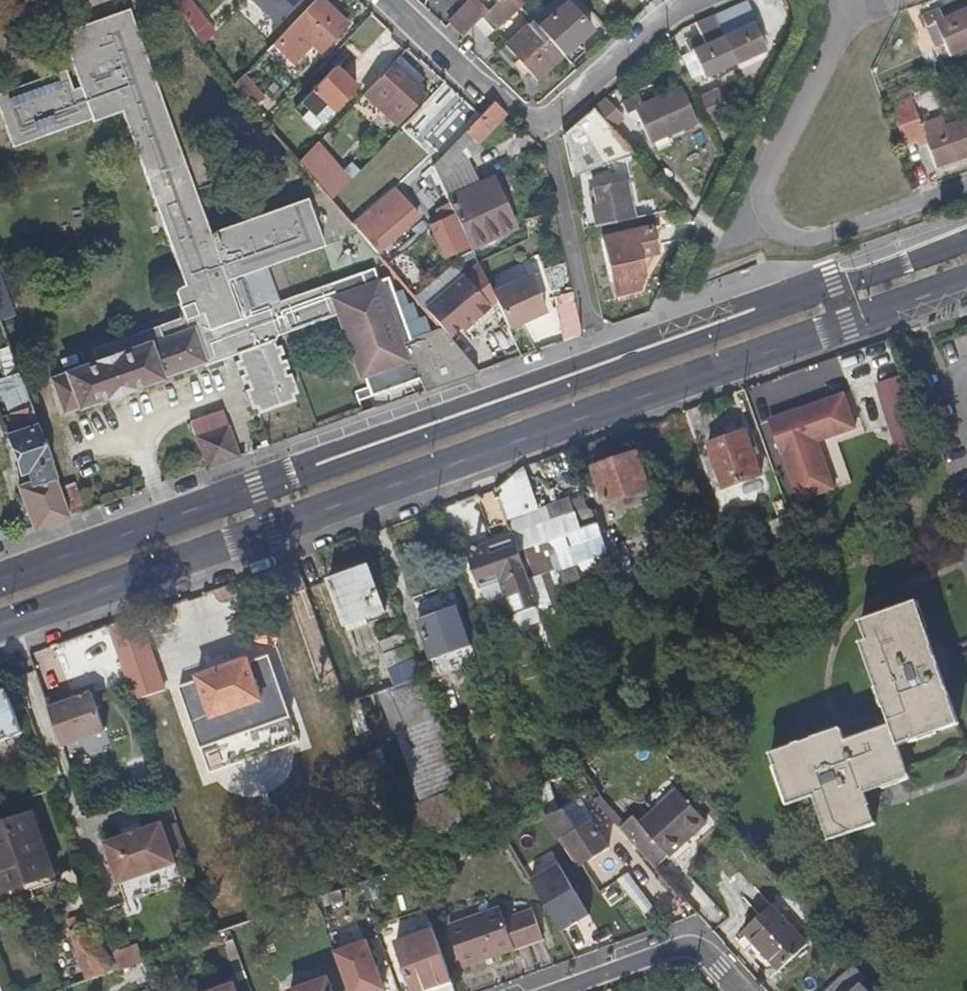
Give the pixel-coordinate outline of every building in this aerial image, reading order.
[(345,24),(320,0),(312,0),(299,14),(269,45),(290,65),(309,44),(318,54),(345,24)] [(517,7),(511,0),(496,0),(494,1),(479,17),(492,32),(507,17),(517,7)] [(747,13),(742,0),(710,14),(719,36),(738,29),(734,19),(747,13)] [(573,43),(588,29),(563,1),(535,27),(561,55),(573,43)] [(460,35),(481,13),(471,3),(450,26),(460,35)] [(940,19),(935,9),(918,17),(928,39),(937,35),(940,45),(946,56),(966,46),(966,7),(940,19)] [(525,17),(519,9),(498,29),(504,36),(525,17)] [(762,50),(750,23),(752,23),(747,13),(734,19),(738,29),(719,36),(731,63),(762,50)] [(719,36),(710,14),(679,28),(677,30),(682,41),(697,35),(701,44),(719,36)] [(320,244),(303,198),(257,215),(226,226),(207,233),(204,222),(194,195),(181,160),(160,100),(142,51),(129,16),(93,29),(63,40),(73,67),(82,91),(70,95),(64,77),(25,91),(0,100),(0,117),(11,148),(57,132),(90,120),(92,121),(121,112),(139,161),(161,223),(176,265),(188,303),(192,312),(130,335),(89,349),(94,362),(73,369),(50,378),(62,413),(106,397),(166,376),(197,364),(222,356),(235,352),(271,339),(275,337),(265,307),(237,317),(224,278),(244,271),(290,255),(320,244)] [(492,32),(479,17),(473,23),(486,37),(492,32)] [(535,27),(529,20),(503,44),(518,61),(526,71),(534,79),(561,55),(535,27)] [(731,63),(719,36),(701,44),(697,35),(682,41),(687,52),(690,51),(699,73),(701,78),(731,63)] [(940,45),(937,35),(928,39),(932,48),(940,45)] [(565,60),(578,49),(573,43),(561,55),(565,60)] [(699,73),(690,51),(687,52),(678,56),(687,77),(699,73)] [(526,71),(518,61),(511,67),(520,76),(526,71)] [(394,123),(424,93),(393,63),(363,93),(394,123)] [(352,87),(331,66),(310,88),(331,109),(352,87)] [(953,74),(964,105),(966,104),(966,68),(953,74)] [(267,106),(251,87),(240,74),(231,84),(258,115),(267,106)] [(693,121),(678,89),(640,105),(635,95),(618,103),(623,114),(632,110),(646,142),(693,121)] [(620,118),(602,98),(590,108),(608,128),(620,118)] [(474,143),(503,113),(491,101),(476,116),(462,131),(474,143)] [(928,131),(924,120),(918,122),(910,101),(900,107),(888,114),(898,143),(911,138),(920,135),(923,144),(931,168),(966,155),(966,117),(928,131)] [(636,159),(623,144),(608,128),(590,108),(560,135),(570,177),(601,165),(624,156),(627,162),(636,159)] [(470,172),(464,158),(478,147),(474,143),(462,131),(452,141),(429,164),(445,198),(476,184),(470,172)] [(923,144),(920,135),(911,138),(913,147),(923,144)] [(345,181),(313,143),(296,160),(315,183),(328,198),(331,195),(345,181)] [(335,199),(352,183),(347,178),(345,181),(331,195),(335,199)] [(514,229),(490,178),(476,184),(445,198),(452,216),(468,245),(469,249),(514,229)] [(631,219),(623,185),(592,192),(593,195),(596,207),(589,208),(593,227),(609,224),(631,219)] [(411,222),(400,208),(405,204),(394,191),(351,225),(374,252),(411,222)] [(596,207),(593,195),(586,196),(589,208),(596,207)] [(468,245),(452,216),(430,225),(445,256),(468,245)] [(654,253),(648,228),(601,240),(605,254),(610,280),(614,295),(637,289),(640,275),(635,257),(654,253)] [(473,368),(457,350),(446,336),(442,331),(415,340),(399,346),(392,327),(383,301),(376,284),(365,288),(360,274),(343,279),(322,288),(282,301),(265,307),(275,337),(299,329),(335,317),(346,346),(357,378),(393,366),(403,363),(406,367),(409,369),(413,369),(421,390),(451,379),(473,368)] [(485,303),(462,275),(422,308),(442,331),(446,336),(468,317),(471,321),(487,308),(484,305),(485,303)] [(544,312),(529,275),(489,292),(506,328),(544,312)] [(0,279),(0,319),(12,315),(0,279)] [(578,335),(569,291),(557,296),(559,303),(553,305),(563,340),(578,335)] [(295,391),(288,373),(284,374),(282,369),(287,368),(283,358),(279,360),(277,354),(281,353),(278,345),(274,346),(271,339),(235,352),(237,359),(233,361),(236,369),(240,368),(242,373),(238,375),(241,384),(245,382),(247,388),(243,390),(250,408),(255,406),(257,413),(293,400),(291,393),(295,391)] [(33,417),(22,387),(17,373),(0,379),(0,383),(11,412),(7,414),(15,434),(10,436),(23,472),(30,469),(34,482),(19,486),(33,529),(69,517),(68,515),(60,494),(46,455),(33,417)] [(862,426),(850,390),(842,393),(854,429),(862,426)] [(854,429),(842,393),(807,405),(765,420),(779,456),(783,454),(816,442),(854,429)] [(232,445),(226,425),(232,423),(229,413),(223,415),(221,410),(191,421),(205,467),(229,458),(243,453),(239,442),(232,445)] [(239,442),(232,423),(226,425),(232,445),(239,442)] [(749,445),(744,430),(706,444),(721,489),(759,476),(752,456),(749,445)] [(759,454),(756,442),(749,445),(752,456),(759,454)] [(833,493),(816,442),(783,454),(800,504),(833,493)] [(647,490),(635,454),(592,468),(604,503),(626,496),(628,501),(635,498),(633,494),(647,490)] [(605,554),(591,512),(583,509),(572,513),(567,499),(523,515),(510,476),(496,488),(501,502),(513,535),(515,539),(523,561),(539,607),(556,655),(584,646),(573,613),(563,585),(580,578),(580,576),(609,566),(605,554)] [(486,550),(515,539),(513,535),(484,545),(486,550)] [(539,607),(523,561),(515,539),(486,550),(484,545),(467,551),(480,586),(501,579),(508,597),(514,615),(539,607)] [(385,613),(369,566),(328,581),(344,627),(385,613)] [(264,584),(260,572),(247,577),(251,588),(264,584)] [(508,597),(501,579),(480,586),(486,605),(508,597)] [(926,631),(917,604),(909,607),(919,633),(924,631),(926,631)] [(959,727),(942,680),(938,669),(930,672),(924,654),(932,652),(924,631),(919,633),(909,607),(889,614),(857,626),(863,645),(860,646),(874,685),(888,728),(895,749),(910,743),(908,739),(933,730),(935,735),(959,727)] [(471,646),(457,608),(417,622),(431,660),(471,646)] [(119,632),(116,624),(108,627),(111,635),(119,632)] [(137,664),(129,640),(114,645),(122,669),(137,664)] [(382,686),(414,797),(453,786),(412,645),(384,653),(393,683),(382,686)] [(938,669),(932,652),(924,654),(930,672),(938,669)] [(268,699),(260,680),(256,682),(247,658),(196,677),(212,719),(268,699)] [(7,688),(0,691),(0,742),(23,733),(7,688)] [(75,700),(73,693),(63,696),(65,703),(75,700)] [(105,732),(93,694),(75,700),(65,703),(63,696),(47,701),(50,711),(63,746),(105,732)] [(906,780),(895,749),(888,728),(843,743),(839,731),(805,742),(769,755),(774,768),(779,767),(792,804),(812,797),(821,824),(827,822),(833,840),(871,827),(861,797),(858,788),(878,782),(881,790),(906,780)] [(911,746),(936,737),(935,735),(933,730),(908,739),(910,743),(911,746)] [(792,804),(779,767),(774,768),(771,769),(784,807),(792,804)] [(881,790),(878,782),(858,788),(861,797),(881,790)] [(653,867),(704,820),(677,790),(625,837),(653,867)] [(478,838),(462,792),(452,795),(469,841),(478,838)] [(469,841),(452,795),(430,803),(390,816),(408,863),(469,841)] [(608,848),(578,803),(545,815),(544,816),(548,823),(554,833),(564,850),(577,869),(583,865),(608,848)] [(34,814),(0,826),(0,887),(3,895),(56,877),(34,814)] [(833,840),(827,822),(821,824),(819,824),(825,843),(833,840)] [(187,855),(177,824),(163,828),(161,824),(142,831),(123,837),(105,843),(118,883),(175,864),(173,859),(187,855)] [(142,831),(140,824),(121,831),(123,837),(142,831)] [(471,854),(469,846),(455,851),(458,859),(471,854)] [(589,915),(559,863),(531,879),(561,931),(589,915)] [(343,900),(339,889),(324,895),(321,896),(325,907),(343,900)] [(806,944),(771,906),(743,931),(778,969),(806,944)] [(542,939),(533,911),(505,920),(501,908),(448,926),(462,966),(542,939)] [(95,925),(92,915),(70,923),(73,933),(95,925)] [(112,972),(95,925),(73,933),(90,980),(112,972)] [(433,930),(395,944),(412,990),(419,990),(451,979),(446,965),(433,930)] [(326,979),(292,990),(331,990),(326,979)]
